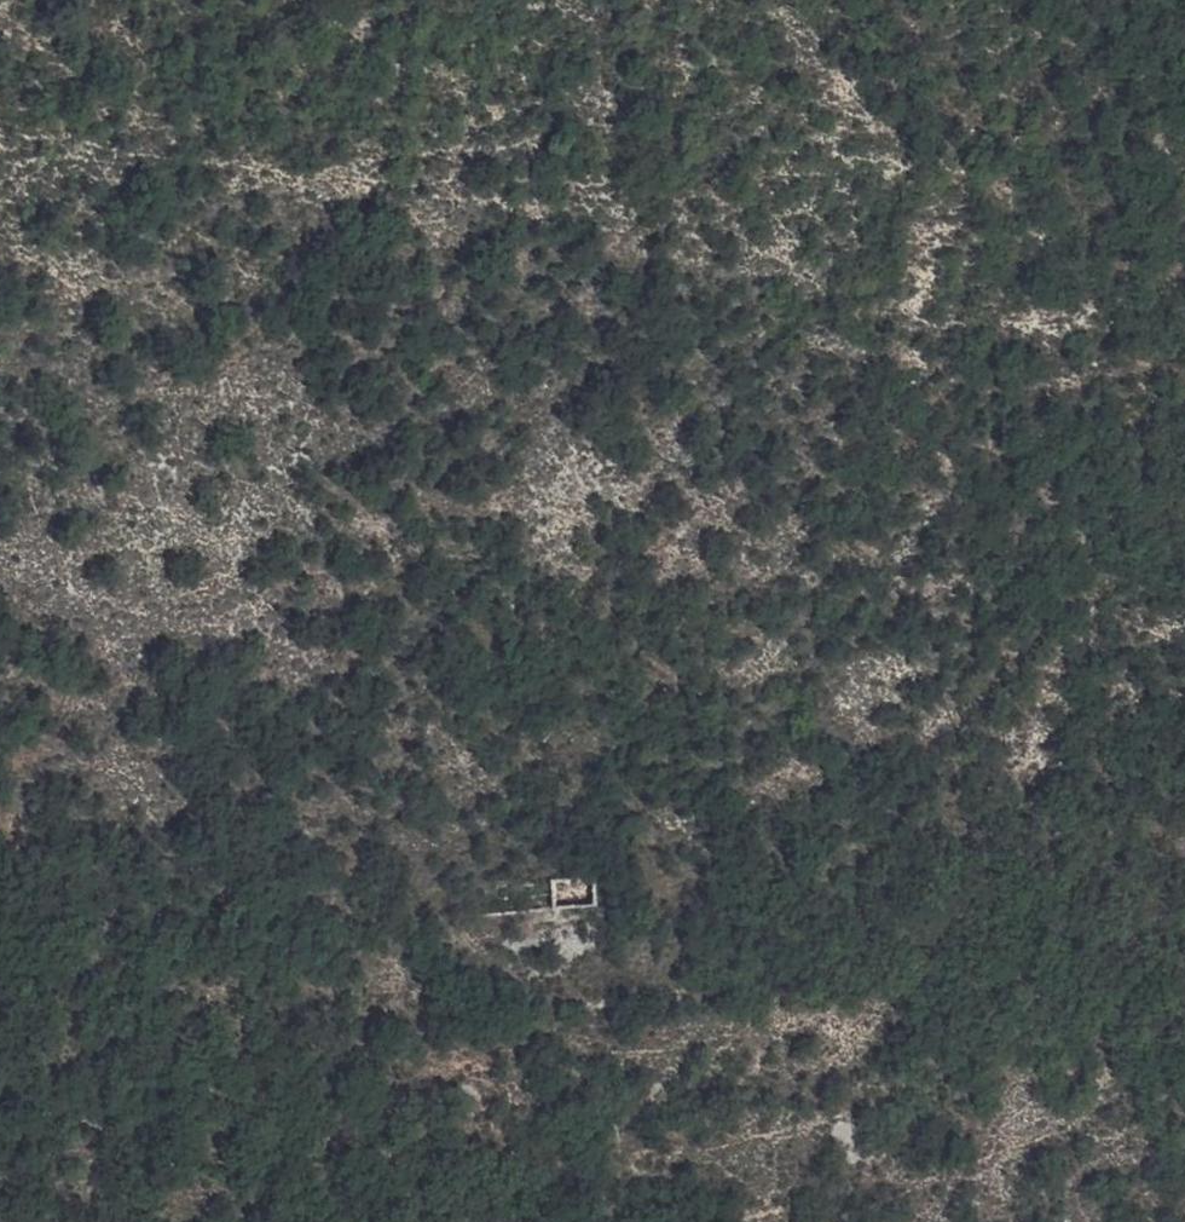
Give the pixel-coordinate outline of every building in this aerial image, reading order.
[(468,919),(500,917),(592,907),(591,870),(467,882),(468,919)]
